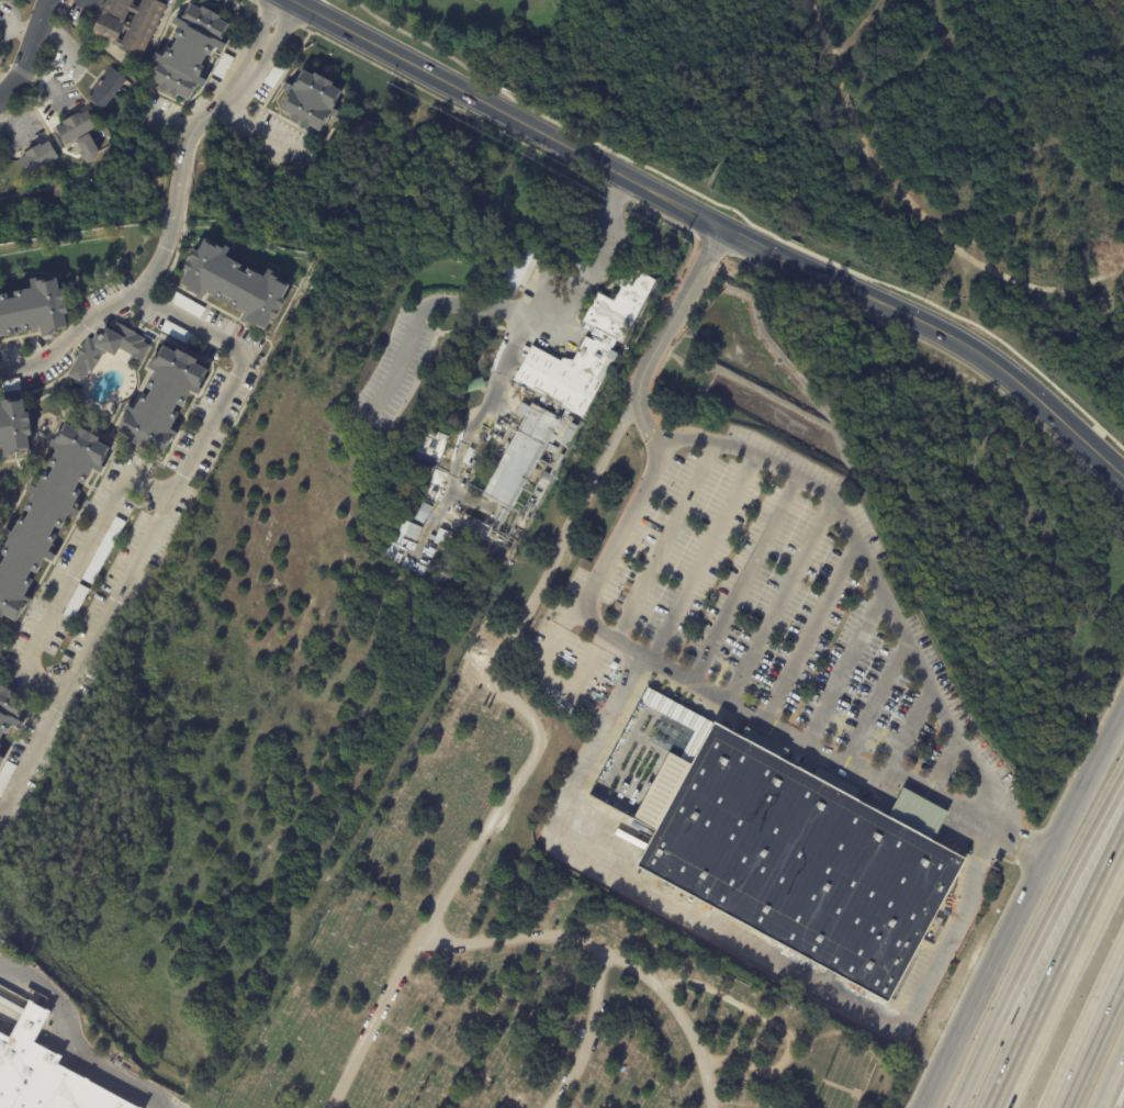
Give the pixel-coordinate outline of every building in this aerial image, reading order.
[(138,8),(142,0),(155,0),(167,5),(140,60),(120,51),(120,48),(91,34),(107,0),(135,0),(133,5),(138,8)] [(217,14),(221,16),(220,20),(229,25),(226,33),(227,33),(222,42),(227,45),(224,52),(217,48),(212,57),(207,55),(202,66),(205,68),(200,78),(207,82),(203,88),(199,86),(190,102),(178,96),(177,99),(159,88),(160,87),(148,80),(157,64),(151,60),(155,54),(164,57),(168,47),(171,49),(177,40),(173,37),(178,30),(170,25),(175,18),(180,20),(190,3),(201,10),(203,7),(217,14)] [(226,54),(234,58),(223,80),(213,75),(224,54),(226,54)] [(120,91),(103,111),(87,98),(110,67),(127,81),(120,91)] [(340,117),(339,121),(333,116),(327,126),(325,126),(322,133),(312,127),(310,130),(303,126),(302,127),(296,125),(297,123),(292,120),(293,117),(283,111),(286,104),(285,104),(291,94),(282,89),(285,82),(294,88),(300,78),(301,78),(304,71),(315,77),(316,74),(335,83),(334,87),(344,92),(340,99),(341,100),(336,110),(342,114),(340,117)] [(89,113),(98,128),(66,146),(57,128),(64,125),(61,123),(79,113),(80,115),(88,111),(89,113)] [(50,164),(27,178),(19,161),(26,157),(24,155),(41,145),(42,147),(49,143),(59,159),(50,164)] [(226,259),(243,268),(239,273),(246,277),(249,271),(265,279),(269,271),(276,275),(274,277),(289,286),(289,287),(291,288),(284,301),(288,302),(277,323),(273,321),(266,333),(259,329),(259,331),(248,325),(247,327),(240,324),(245,316),(229,307),(233,302),(226,299),(223,304),(206,295),(203,303),(196,300),(199,298),(189,292),(189,291),(181,287),(188,275),(184,272),(195,253),(199,255),(206,242),(224,250),(225,247),(232,250),(226,259)] [(535,260),(539,262),(526,289),(521,286),(518,291),(504,283),(508,276),(501,272),(507,260),(514,264),(521,248),(535,256),(532,259),(535,260)] [(622,344),(617,342),(612,349),(620,352),(615,361),(614,360),(582,419),(570,413),(553,444),(548,441),(504,525),(495,519),(502,506),(483,495),(525,417),(517,413),(522,402),(531,406),(533,402),(558,415),(559,412),(564,415),(566,410),(515,381),(533,346),(562,361),(563,359),(573,361),(589,332),(584,329),(587,323),(584,321),(599,292),(615,301),(623,286),(616,282),(626,262),(657,280),(622,344)] [(15,336),(0,339),(0,298),(8,296),(9,302),(15,301),(14,294),(32,291),(31,282),(36,281),(36,284),(44,282),(44,283),(57,280),(60,294),(64,293),(69,316),(65,316),(67,328),(68,331),(59,333),(60,334),(49,336),(49,338),(41,340),(40,332),(23,335),(22,329),(14,331),(15,336)] [(205,310),(200,320),(169,302),(175,292),(205,310)] [(196,338),(191,348),(160,332),(167,321),(196,338)] [(140,337),(147,340),(145,345),(151,348),(140,367),(131,361),(133,357),(122,351),(116,360),(105,354),(93,376),(89,373),(83,384),(69,377),(89,339),(93,343),(97,336),(102,338),(106,331),(112,333),(116,324),(123,327),(137,334),(136,335),(140,337)] [(206,381),(201,391),(203,392),(200,399),(192,394),(183,410),(178,407),(175,413),(180,416),(171,433),(179,437),(176,443),(173,441),(168,451),(167,450),(162,458),(150,451),(148,455),(128,444),(130,440),(117,434),(122,426),(121,426),(126,415),(124,414),(127,408),(135,413),(144,396),(148,400),(153,393),(147,391),(156,374),(147,370),(151,363),(154,366),(156,361),(158,363),(165,351),(164,350),(165,348),(177,355),(179,351),(199,363),(196,367),(209,373),(205,380),(206,381)] [(9,365),(0,365),(0,354),(8,354),(9,365)] [(21,391),(0,394),(0,383),(20,380),(21,390),(21,391)] [(469,393),(467,385),(484,381),(486,389),(469,393)] [(494,417),(488,428),(484,425),(499,395),(504,398),(494,417)] [(3,450),(0,451),(0,399),(1,399),(2,400),(2,402),(5,401),(5,403),(23,401),(25,414),(29,413),(32,437),(27,438),(30,454),(11,456),(11,458),(4,459),(3,450)] [(578,426),(567,448),(560,445),(572,423),(578,426)] [(2,623),(0,621),(0,566),(2,568),(5,561),(1,559),(10,542),(1,538),(4,531),(13,536),(22,521),(26,523),(30,517),(24,514),(34,497),(25,493),(30,488),(37,492),(46,475),(50,479),(54,472),(49,469),(58,454),(49,449),(54,443),(56,445),(58,440),(60,441),(68,428),(79,434),(80,430),(101,443),(99,445),(111,451),(108,459),(108,460),(102,469),(105,471),(102,478),(94,473),(86,489),(80,486),(77,491),(82,494),(74,511),(81,515),(78,522),(70,517),(61,534),(57,530),(54,536),(59,539),(49,556),(57,560),(54,567),(46,562),(37,578),(32,575),(30,580),(35,583),(25,601),(33,605),(30,609),(26,607),(16,626),(4,619),(2,623)] [(480,447),(482,440),(488,444),(485,450),(480,447)] [(559,449),(555,455),(546,449),(549,444),(559,449)] [(551,482),(542,477),(544,471),(550,474),(561,454),(565,456),(553,477),(554,477),(551,482)] [(434,510),(425,526),(415,521),(424,504),(434,508),(434,510)] [(126,524),(92,585),(82,580),(116,517),(126,524)] [(423,530),(417,542),(396,534),(402,521),(423,530)] [(442,530),(448,534),(441,548),(434,545),(440,529),(442,530)] [(89,592),(72,623),(63,617),(79,585),(90,591),(89,592)] [(3,737),(0,743),(0,687),(8,691),(8,692),(9,692),(18,695),(16,698),(25,702),(24,705),(26,706),(20,720),(24,723),(20,732),(12,729),(8,738),(3,737)] [(683,705),(649,693),(644,708),(678,720),(683,705)] [(634,864),(655,829),(633,817),(668,751),(687,761),(711,720),(962,855),(893,1000),(634,864)] [(16,768),(0,799),(0,775),(7,763),(16,768)] [(58,1071),(69,1052),(43,1038),(59,1008),(27,991),(5,1030),(0,1027),(0,1107),(126,1107),(58,1071)]
